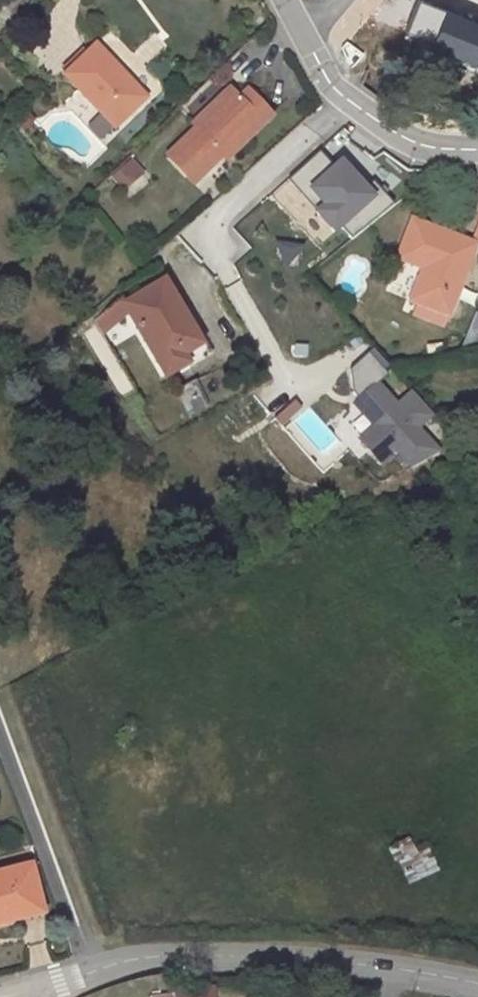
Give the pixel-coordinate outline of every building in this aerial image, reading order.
[(150,102),(100,49),(69,77),(105,116),(118,131),(150,102)] [(255,99),(246,90),(207,126),(210,129),(183,155),(201,175),(215,161),(223,170),(237,158),(241,162),(287,118),(271,101),(259,112),(250,103),(255,99)] [(271,101),(263,92),(255,99),(250,103),(259,112),(271,101)] [(118,131),(105,116),(92,129),(105,143),(118,131)] [(322,153),(290,178),(315,209),(318,207),(346,241),(390,207),(348,155),(333,166),(322,153)] [(108,176),(123,191),(143,171),(129,156),(108,176)] [(215,161),(201,175),(209,183),(223,170),(215,161)] [(472,247),(408,221),(392,260),(420,271),(407,302),(415,305),(411,317),(440,329),(472,247)] [(196,357),(158,287),(120,308),(159,378),(196,357)] [(468,310),(452,349),(472,345),(477,331),(477,314),(468,310)] [(197,382),(180,385),(186,412),(203,409),(197,382)] [(381,385),(360,402),(373,418),(356,432),(385,467),(401,455),(416,473),(443,451),(424,428),(436,418),(415,393),(398,406),(381,385)] [(431,849),(418,854),(412,839),(393,847),(408,884),(440,871),(431,849)] [(0,882),(0,935),(13,931),(11,923),(42,914),(31,873),(0,882)] [(42,914),(11,923),(13,931),(44,923),(42,914)]
